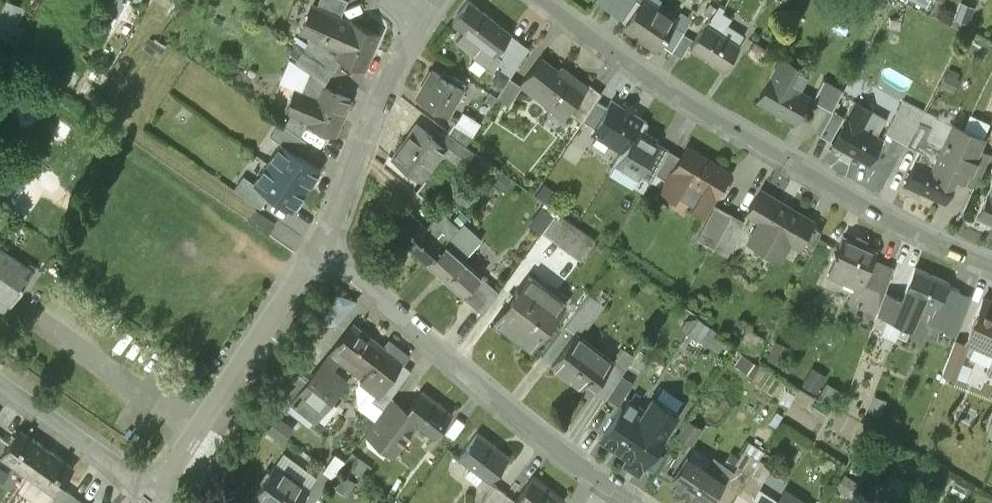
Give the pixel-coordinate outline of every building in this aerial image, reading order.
[(24,22),(18,19),(26,1),(24,0),(0,0),(0,29),(18,37),(24,22)] [(315,6),(340,16),(347,0),(318,0),(315,6)] [(467,0),(452,20),(470,34),(466,38),(482,50),(477,57),(493,69),(502,58),(495,53),(510,32),(467,0)] [(648,0),(640,0),(623,25),(655,46),(659,41),(672,22),(675,18),(648,0)] [(731,16),(712,3),(706,12),(711,16),(706,23),(720,32),(725,25),(731,16)] [(315,6),(312,5),(301,30),(312,34),(312,33),(320,36),(317,42),(338,51),(335,56),(340,58),(364,68),(379,32),(340,16),(315,6)] [(684,29),(672,22),(659,41),(672,50),(684,29)] [(706,23),(705,22),(690,44),(724,66),(739,45),(735,42),(740,33),(731,27),(728,27),(725,25),(720,32),(706,23)] [(684,29),(672,50),(680,55),(693,35),(684,29)] [(338,51),(317,42),(320,36),(312,33),(312,34),(305,48),(333,70),(340,58),(335,56),(338,51)] [(529,46),(518,39),(506,58),(517,65),(529,46)] [(755,40),(748,51),(758,57),(765,47),(755,40)] [(333,70),(303,51),(295,64),(312,73),(327,82),(333,70)] [(542,57),(523,81),(533,89),(535,87),(568,113),(588,86),(587,85),(571,73),(568,77),(542,57)] [(809,72),(782,57),(758,100),(796,121),(809,97),(798,91),(809,72)] [(452,78),(432,67),(417,95),(448,112),(465,81),(453,75),(452,78)] [(312,73),(303,91),(295,88),(286,110),(310,120),(308,123),(336,135),(351,98),(323,87),(327,82),(312,73)] [(496,92),(505,97),(517,80),(508,74),(496,92)] [(823,78),(812,100),(831,110),(832,109),(842,88),(823,78)] [(588,86),(568,113),(581,123),(583,120),(596,99),(601,92),(589,83),(587,85),(588,86)] [(596,99),(583,120),(596,126),(607,105),(596,99)] [(904,99),(885,132),(905,143),(918,121),(924,110),(904,99)] [(625,150),(637,129),(643,117),(629,110),(632,106),(625,102),(623,106),(610,100),(596,126),(592,133),(625,150)] [(886,119),(857,103),(848,119),(847,118),(834,141),(869,160),(882,137),(878,135),(886,119)] [(831,110),(818,133),(829,139),(843,115),(832,109),(831,110)] [(918,121),(905,143),(922,152),(928,138),(929,139),(933,129),(918,121)] [(307,141),(281,123),(272,136),(282,143),(298,154),(307,141)] [(440,140),(416,123),(392,155),(408,167),(411,162),(426,173),(446,145),(440,140)] [(473,135),(457,123),(449,132),(467,145),(473,135)] [(954,125),(944,146),(929,139),(928,138),(922,152),(918,159),(917,158),(906,182),(943,199),(954,175),(963,179),(977,147),(982,138),(954,125)] [(637,129),(625,150),(619,162),(641,174),(658,143),(648,138),(649,136),(637,129)] [(467,145),(449,132),(440,140),(446,145),(460,155),(467,145)] [(298,154),(282,143),(268,162),(307,189),(321,169),(298,154)] [(658,143),(641,174),(651,179),(655,173),(668,149),(658,143)] [(728,172),(686,147),(680,156),(666,179),(661,188),(675,197),(677,193),(692,202),(689,205),(703,213),(728,172)] [(977,147),(963,179),(976,185),(990,153),(977,147)] [(668,149),(655,173),(666,179),(680,156),(668,149)] [(307,189),(268,162),(255,182),(271,193),(294,209),(307,189)] [(255,182),(245,175),(236,188),(262,207),(271,193),(255,182)] [(977,215),(991,222),(991,183),(977,215)] [(810,221),(759,191),(746,214),(758,222),(748,240),(778,258),(788,240),(796,244),(809,224),(810,221)] [(714,206),(697,239),(715,247),(731,214),(714,206)] [(457,223),(455,225),(461,230),(466,223),(474,215),(469,210),(457,223)] [(276,224),(257,211),(250,220),(270,234),(276,224)] [(431,230),(411,211),(393,231),(430,264),(461,230),(455,225),(457,223),(446,214),(431,230)] [(597,240),(561,214),(558,218),(555,216),(544,232),(582,260),(597,240)] [(731,214),(715,247),(727,253),(743,220),(731,214)] [(461,230),(430,264),(466,296),(484,276),(465,258),(483,238),(466,223),(461,230)] [(809,224),(796,244),(809,252),(819,230),(809,224)] [(844,234),(828,269),(870,288),(881,263),(872,259),(876,249),(864,243),(866,238),(856,234),(854,238),(844,234)] [(13,307),(17,301),(10,296),(35,263),(0,237),(0,297),(13,307)] [(870,288),(863,304),(877,310),(884,291),(892,268),(881,263),(870,288)] [(947,283),(916,268),(905,292),(939,308),(937,312),(938,313),(946,316),(954,299),(942,293),(947,283)] [(484,276),(466,296),(486,313),(502,291),(484,276)] [(531,276),(497,321),(535,349),(569,304),(531,276)] [(322,313),(341,319),(349,294),(331,288),(322,313)] [(877,310),(873,323),(883,327),(888,317),(886,316),(895,296),(884,291),(877,310)] [(902,299),(895,296),(886,316),(888,317),(902,324),(898,333),(906,336),(919,307),(937,315),(938,313),(937,312),(939,308),(905,292),(902,299)] [(592,293),(560,336),(570,344),(577,334),(582,338),(607,304),(592,293)] [(983,299),(972,323),(975,324),(969,338),(991,348),(991,303),(983,299)] [(717,348),(726,334),(693,315),(685,329),(717,348)] [(386,347),(354,324),(336,348),(344,354),(340,361),(379,391),(402,361),(403,362),(409,355),(390,341),(386,347)] [(582,338),(577,334),(570,344),(554,366),(583,387),(589,379),(597,385),(615,362),(582,338)] [(560,336),(544,358),(554,366),(570,344),(560,336)] [(967,344),(954,339),(942,373),(955,377),(967,344)] [(642,351),(633,366),(641,371),(650,356),(642,351)] [(402,361),(379,391),(372,399),(383,408),(391,398),(412,370),(403,362),(402,361)] [(341,377),(323,363),(311,378),(321,386),(316,393),(324,399),(341,377)] [(617,364),(598,391),(609,399),(609,398),(623,377),(627,371),(617,364)] [(623,377),(609,398),(621,406),(635,384),(623,377)] [(408,411),(391,398),(383,408),(366,432),(396,455),(419,425),(436,438),(454,414),(423,390),(408,411)] [(628,403),(605,439),(637,460),(661,424),(628,403)] [(274,410),(263,427),(280,438),(291,421),(274,410)] [(459,417),(448,432),(456,437),(467,422),(459,417)] [(20,419),(1,446),(2,447),(5,442),(17,451),(14,455),(28,465),(47,439),(20,419)] [(693,442),(700,424),(689,420),(683,437),(693,442)] [(478,433),(460,457),(491,481),(509,457),(478,433)] [(28,465),(41,475),(44,471),(56,479),(53,483),(54,484),(40,502),(59,502),(56,501),(69,483),(60,477),(74,458),(47,439),(28,465)] [(724,484),(724,485),(740,496),(759,462),(759,461),(745,452),(732,472),(724,484)] [(689,460),(672,486),(679,491),(675,497),(676,499),(682,502),(689,502),(692,499),(697,502),(708,502),(722,482),(724,484),(732,472),(716,461),(708,473),(689,460)] [(759,462),(740,496),(753,502),(771,469),(759,462)] [(273,464),(252,492),(268,502),(295,502),(306,487),(273,464)] [(322,467),(300,497),(308,502),(310,502),(332,473),(322,467)] [(514,502),(563,502),(565,500),(535,476),(517,499),(514,502)] [(56,501),(59,502),(69,502),(79,490),(69,483),(56,501)] [(480,502),(499,502),(507,492),(495,483),(480,502)] [(230,502),(242,502),(249,489),(239,484),(230,502)] [(69,502),(85,502),(89,497),(79,490),(69,502)] [(499,502),(514,502),(517,499),(507,492),(499,502)] [(787,493),(780,502),(803,502),(787,493)]
